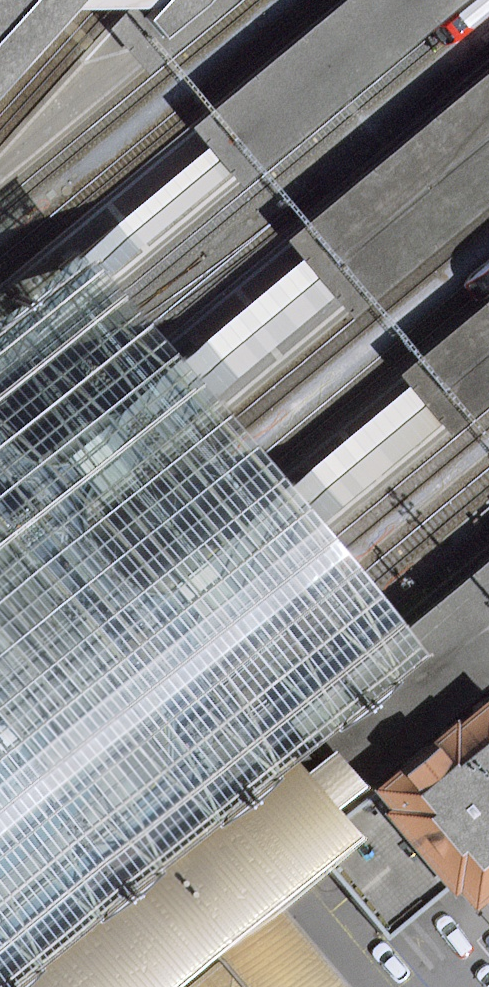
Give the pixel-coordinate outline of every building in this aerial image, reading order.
[(74,0),(0,0),(0,82),(74,0)] [(134,9),(165,45),(218,0),(142,0),(134,9)] [(194,133),(199,139),(219,161),(229,175),(440,0),(353,0),(194,133)] [(294,223),(312,244),(336,273),(353,295),(488,181),(488,61),(294,223)] [(219,161),(199,139),(119,206),(137,229),(219,161)] [(336,273),(312,244),(213,325),(238,354),(336,273)] [(100,252),(0,335),(0,986),(23,986),(303,757),(430,650),(100,252)] [(406,360),(418,374),(442,403),(452,415),(488,384),(488,291),(406,360)] [(442,403),(418,374),(320,453),(344,482),(442,403)] [(285,719),(347,794),(488,675),(488,551),(285,719)] [(297,840),(374,932),(441,877),(455,894),(488,866),(488,680),(297,840)] [(222,959),(286,906),(368,838),(303,757),(23,986),(187,986),(222,959)] [(222,959),(224,961),(245,986),(355,986),(286,906),(222,959)] [(224,961),(192,986),(245,986),(224,961)]
